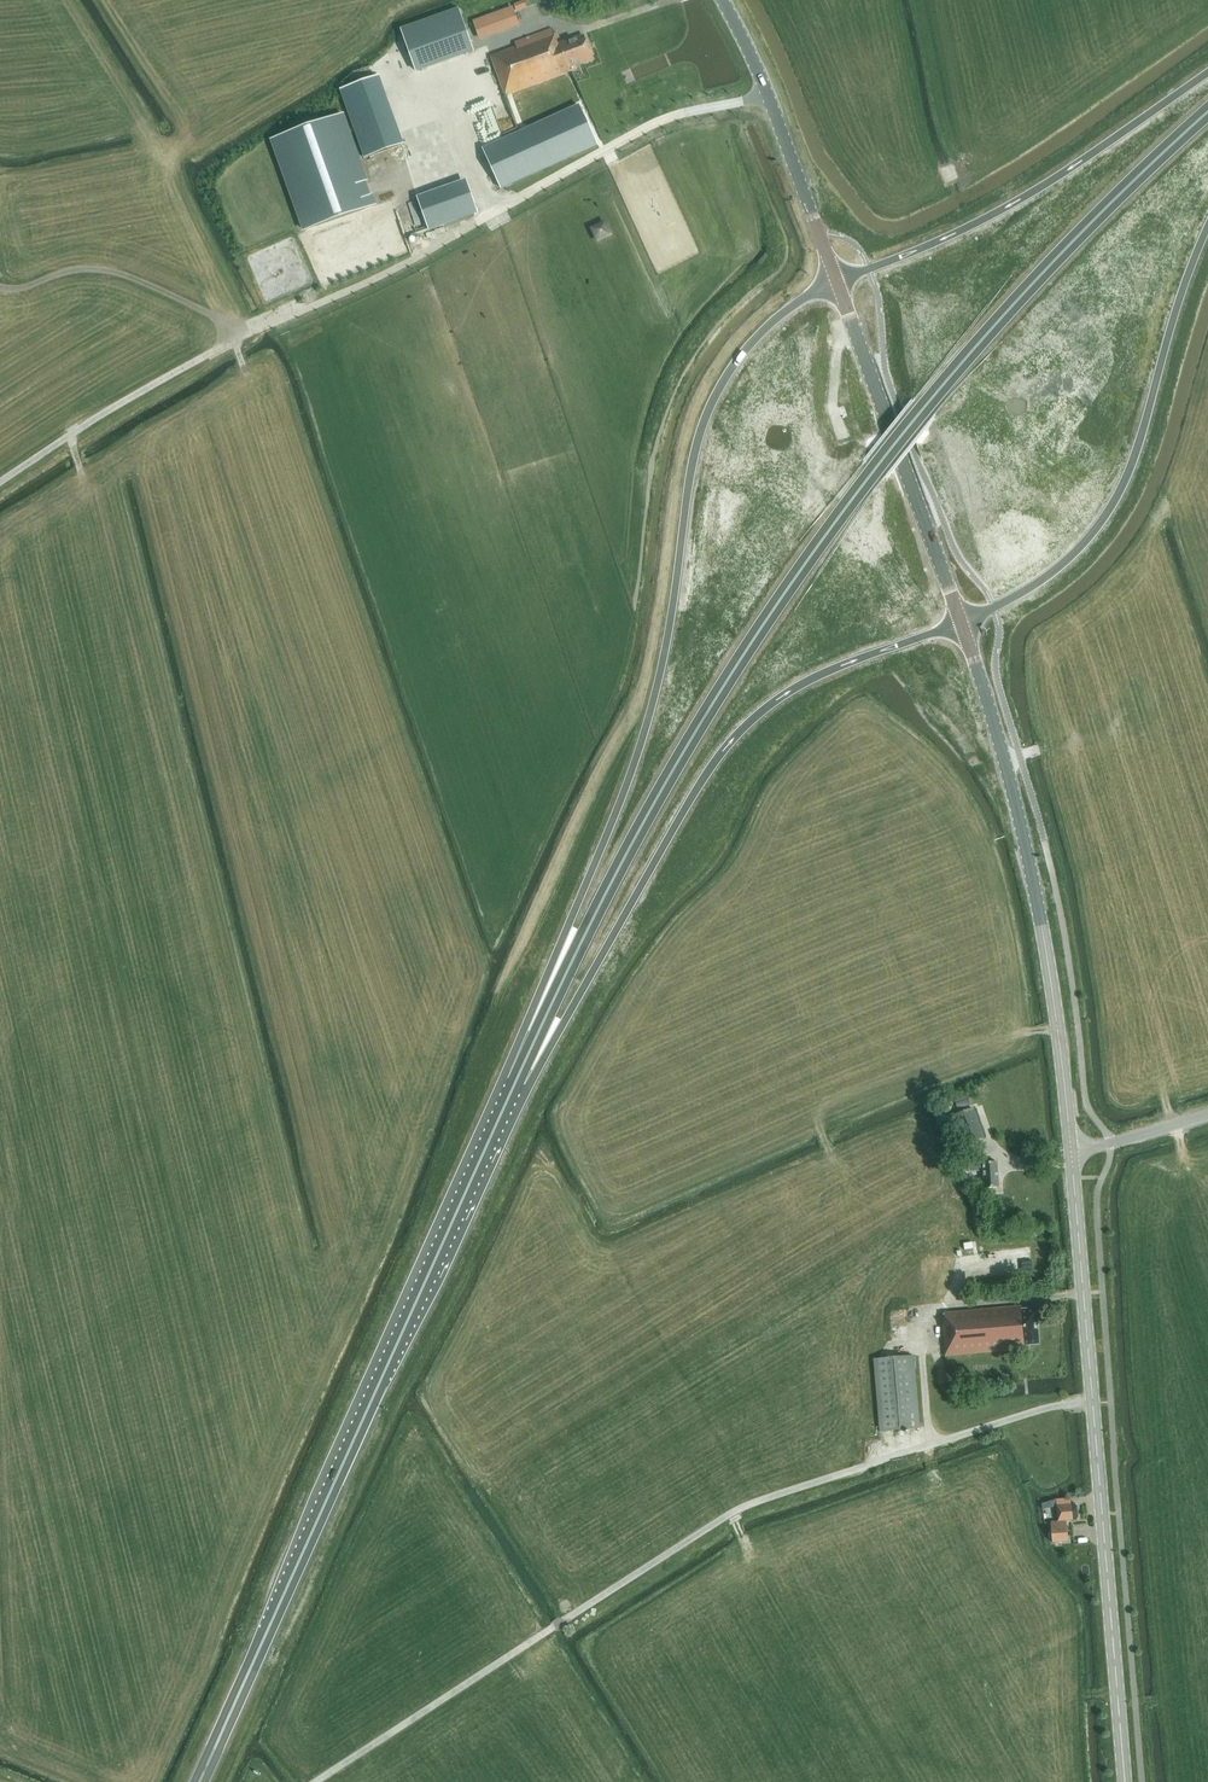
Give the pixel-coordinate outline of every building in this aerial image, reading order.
[(521,16),(535,11),(532,3),(518,8),(521,16)] [(416,70),(473,50),(459,9),(401,29),(416,70)] [(520,28),(515,15),(504,18),(495,22),(500,35),(520,28)] [(570,67),(593,58),(584,36),(571,41),(571,40),(561,44),(560,42),(558,43),(552,28),(515,42),(516,47),(491,56),(505,95),(571,71),(570,67)] [(378,77),(340,91),(366,159),(404,144),(378,77)] [(484,150),(497,180),(500,185),(597,141),(581,106),(484,150)] [(375,206),(342,114),(273,139),(306,230),(375,206)] [(469,185),(420,202),(429,229),(479,212),(469,185)] [(599,244),(615,237),(607,221),(591,228),(599,244)] [(972,1104),(968,1093),(955,1097),(958,1108),(972,1104)] [(952,1116),(947,1101),(938,1104),(954,1147),(965,1143),(966,1145),(984,1138),(973,1108),(952,1116)] [(983,1162),(983,1161),(983,1159),(969,1160),(970,1172),(984,1171),(985,1188),(999,1187),(997,1161),(983,1162)] [(1029,1344),(1040,1343),(1037,1307),(1022,1309),(1022,1305),(944,1312),(945,1324),(943,1324),(944,1344),(939,1345),(939,1351),(945,1351),(945,1355),(1018,1349),(1029,1348),(1029,1344)] [(914,1356),(874,1359),(880,1432),(920,1428),(914,1356)] [(947,1385),(945,1370),(938,1370),(939,1386),(947,1385)] [(1077,1505),(1057,1506),(1058,1521),(1059,1521),(1059,1522),(1051,1522),(1053,1542),(1069,1541),(1067,1525),(1068,1525),(1068,1520),(1078,1519),(1077,1505)]
